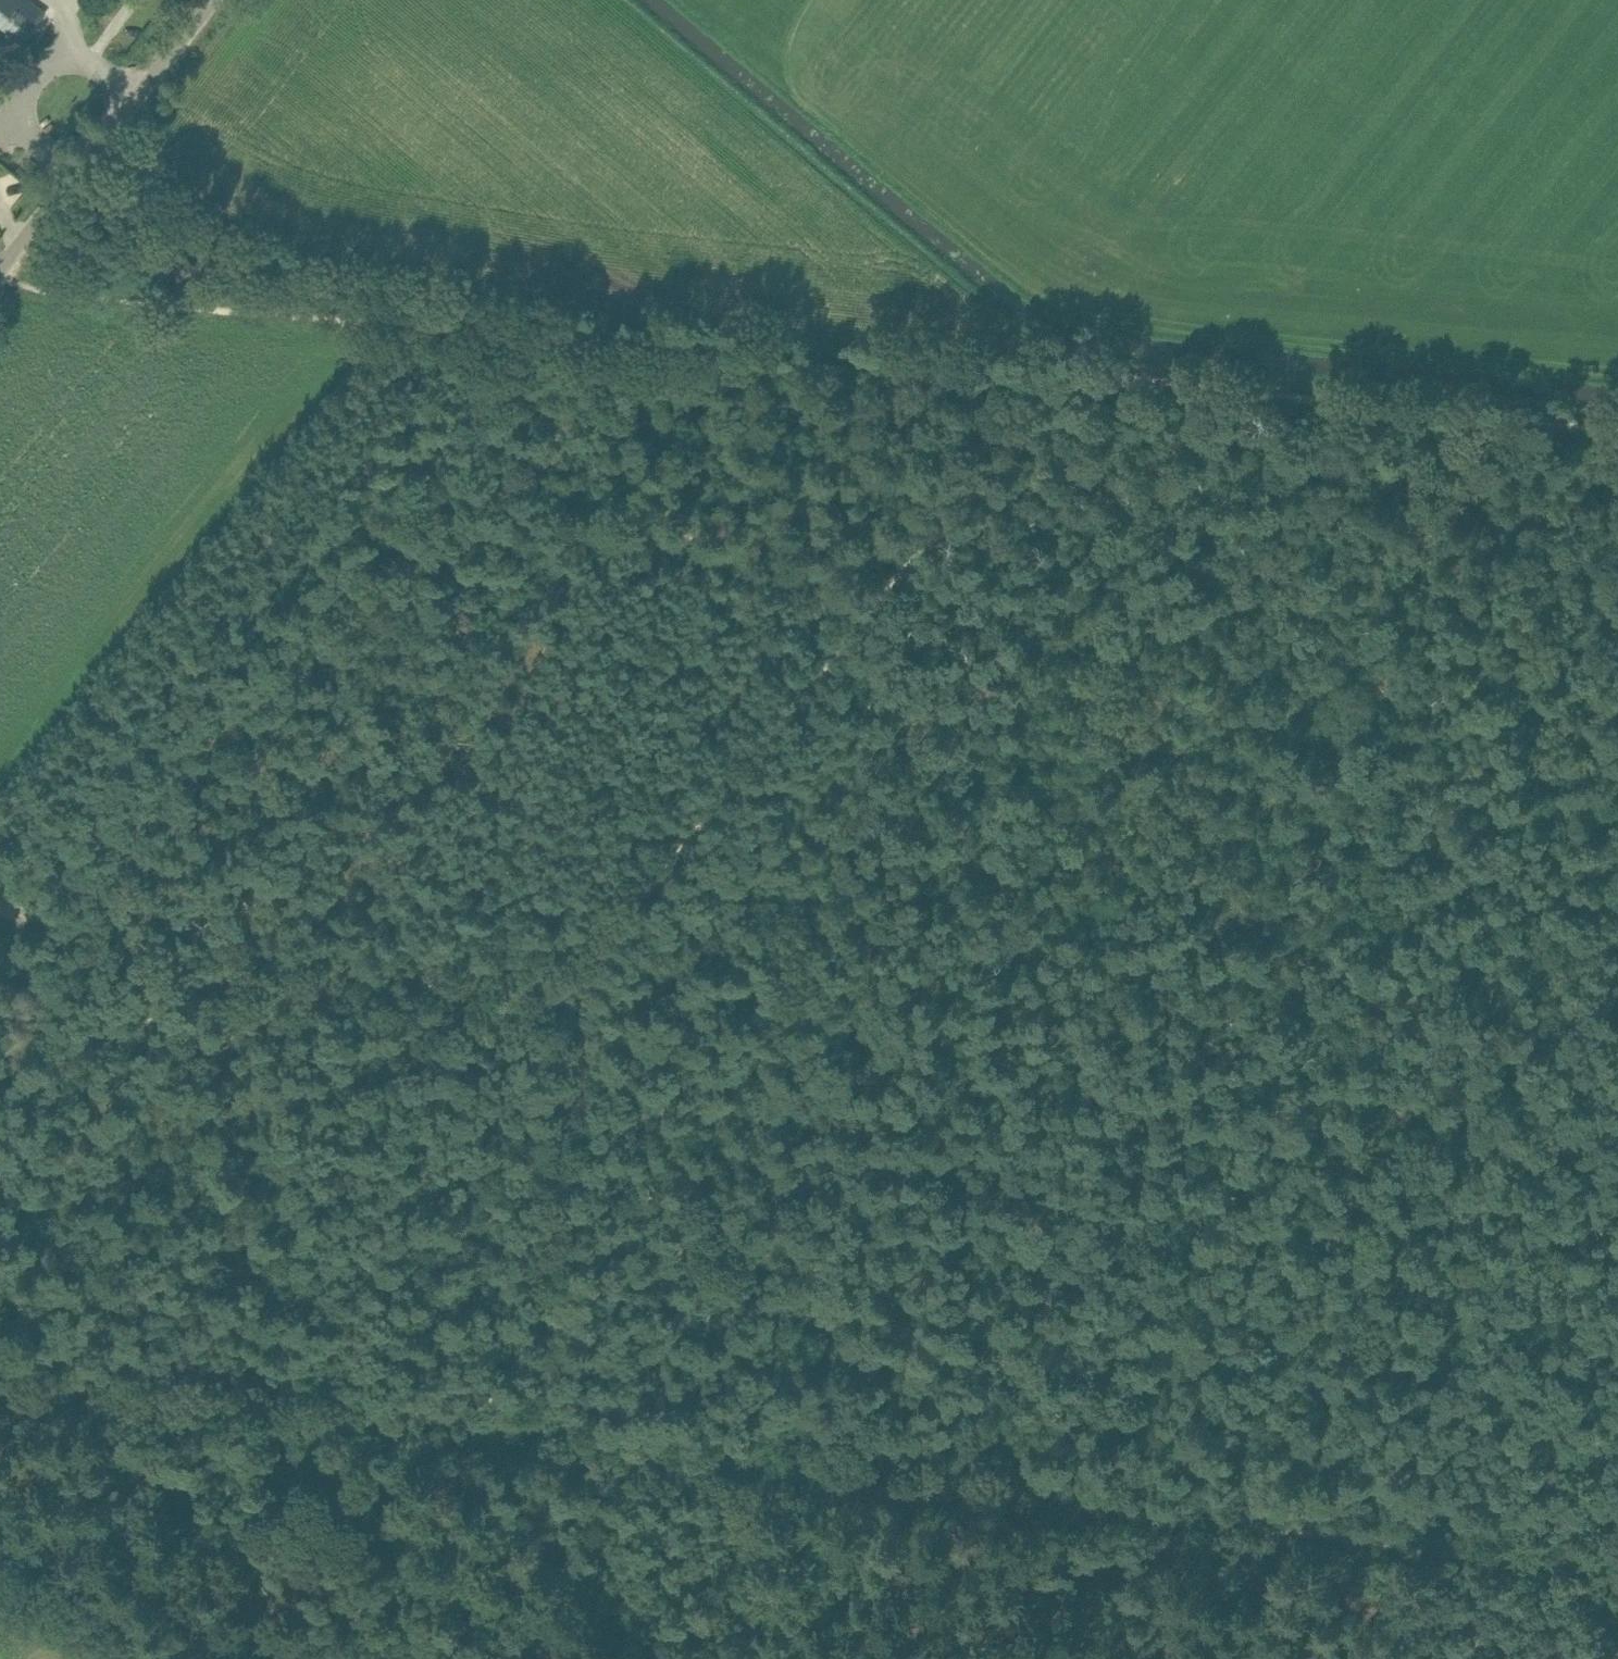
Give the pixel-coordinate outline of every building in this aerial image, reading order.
[(20,43),(45,11),(31,0),(0,0),(0,28),(20,43)]
